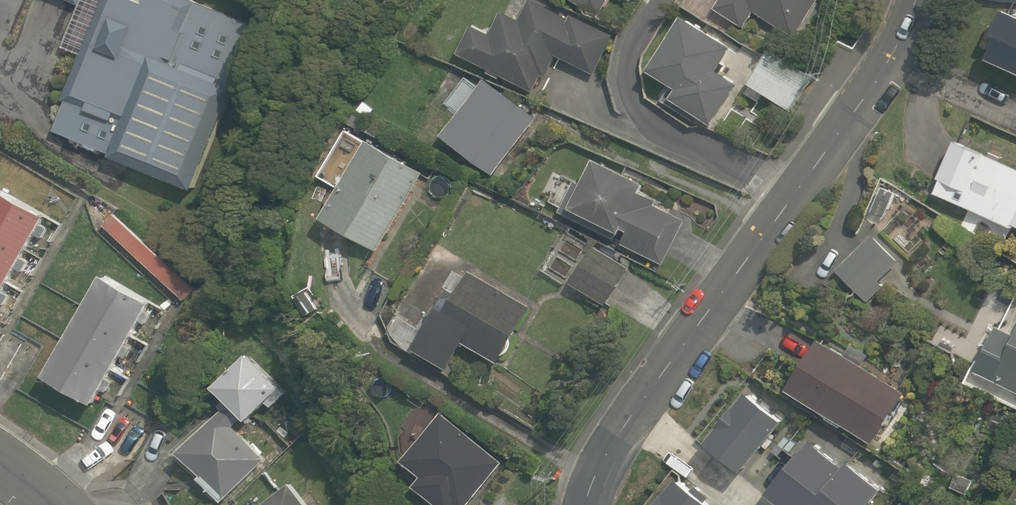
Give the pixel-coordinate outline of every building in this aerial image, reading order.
[(194,190),(259,25),(195,0),(69,0),(79,4),(63,46),(81,54),(63,100),(66,101),(55,130),(112,153),(111,156),(194,190)] [(557,55),(595,75),(615,34),(574,13),(571,18),(536,0),(530,0),(520,19),(501,10),(490,33),(473,25),(458,53),(489,69),(487,72),(500,78),(501,76),(534,91),(543,75),(546,77),(557,55)] [(600,17),(611,0),(572,0),(600,17)] [(714,8),(744,28),(755,12),(795,38),(819,0),(719,0),(714,8)] [(998,34),(988,57),(1015,70),(1015,13),(1004,7),(993,32),(998,34)] [(712,125),(739,84),(722,73),(727,64),(723,61),(733,46),(685,14),(649,69),(677,88),(671,97),(712,125)] [(749,82),(792,110),(814,76),(771,49),(749,82)] [(487,77),(441,134),(494,175),(539,116),(487,77)] [(323,216),(379,250),(425,171),(370,138),(323,216)] [(936,192),(1012,228),(1013,223),(1015,224),(1015,166),(956,139),(939,176),(943,178),(936,192)] [(623,228),(629,230),(623,243),(664,264),(686,219),(669,211),(671,207),(658,201),(658,199),(642,191),(646,182),(596,156),(582,183),(576,180),(560,211),(615,238),(618,231),(621,232),(623,228)] [(48,215),(0,188),(0,299),(48,215)] [(899,262),(873,234),(837,269),(868,302),(884,286),(879,282),(899,262)] [(630,267),(595,245),(571,282),(606,305),(630,267)] [(434,301),(439,304),(429,322),(423,319),(410,341),(416,344),(414,348),(448,369),(463,342),(500,363),(504,354),(506,353),(508,351),(510,349),(511,346),(510,343),(533,306),(471,270),(466,278),(453,271),(443,288),(447,291),(446,294),(439,291),(434,301)] [(154,303),(103,273),(46,374),(95,403),(154,303)] [(1004,353),(1006,354),(993,380),(1015,391),(1015,330),(1004,353)] [(845,354),(820,339),(788,387),(874,443),(906,392),(862,365),(870,354),(852,343),(845,354)] [(201,475),(198,478),(222,502),(267,459),(234,425),(245,415),(248,418),(267,401),(272,406),(286,393),(281,387),(282,386),(249,354),(216,385),(228,398),(220,405),(223,409),(178,451),(201,475)] [(707,441),(744,471),(784,420),(748,391),(707,441)] [(414,485),(438,504),(456,504),(457,504),(469,504),(505,462),(442,410),(402,460),(422,476),(414,485)] [(886,492),(849,463),(845,469),(813,442),(771,490),(788,504),(875,504),(886,492)] [(678,477),(654,504),(713,504),(678,477)] [(291,482),(261,504),(309,504),(291,482)]
